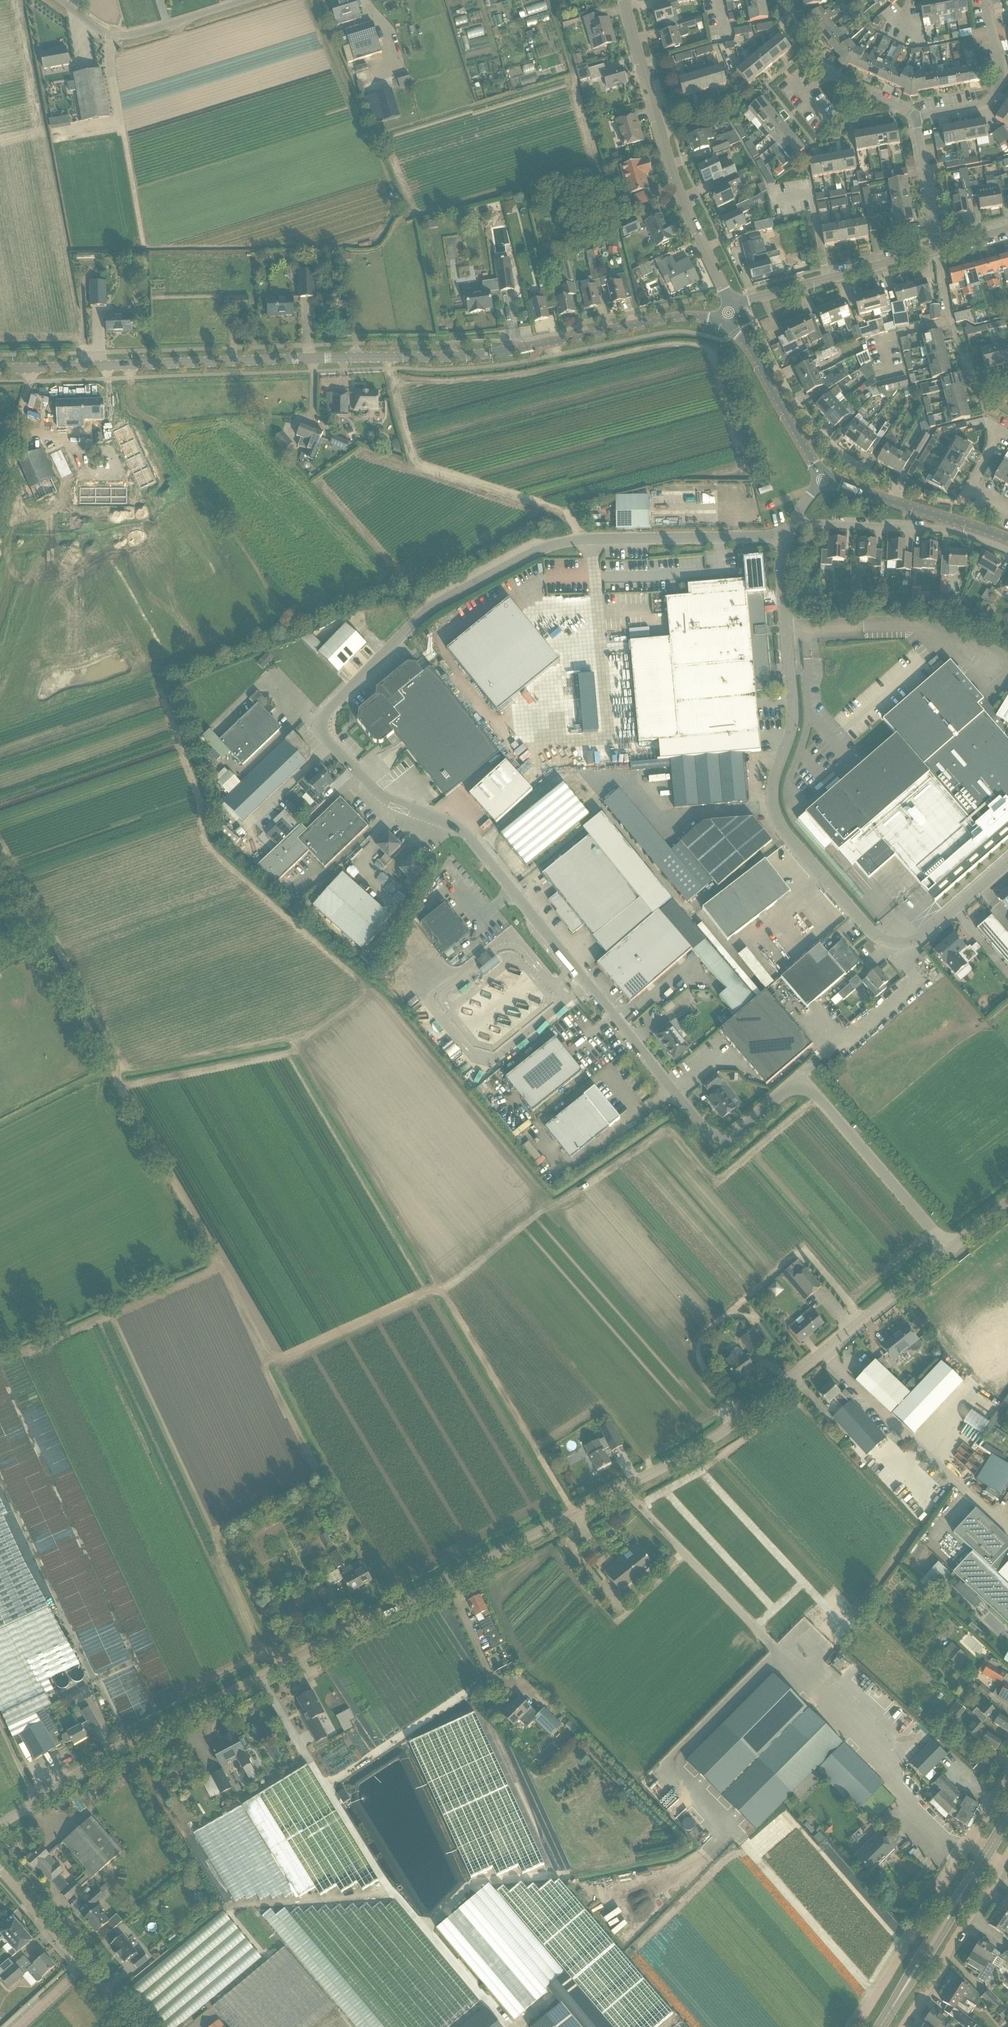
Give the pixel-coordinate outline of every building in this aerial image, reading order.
[(346,24),(354,22),(352,17),(360,14),(358,8),(362,7),(359,0),(355,0),(342,0),(341,0),(330,3),(338,27),(346,24)] [(766,8),(764,0),(747,0),(746,0),(748,11),(766,8)] [(958,21),(954,0),(947,0),(942,1),(945,16),(952,15),(953,21),(958,21)] [(967,12),(965,0),(954,0),(958,21),(962,20),(961,13),(967,12)] [(945,16),(942,1),(931,3),(935,25),(940,24),(939,17),(945,16)] [(931,26),(935,25),(931,3),(920,5),(923,20),(929,19),(931,26)] [(657,23),(667,20),(673,19),(671,11),(677,9),(675,4),(669,6),(669,5),(663,7),(653,9),(657,23)] [(750,22),(768,19),(766,8),(748,11),(750,22)] [(813,25),(814,27),(831,13),(829,9),(823,13),(819,8),(807,18),(813,25)] [(472,16),(476,26),(487,22),(483,12),(472,16)] [(834,16),(831,13),(814,27),(821,36),(833,26),(829,21),(834,17),(834,16)] [(552,15),(531,18),(532,26),(553,23),(552,15)] [(563,28),(581,23),(578,15),(561,20),(563,28)] [(597,48),(603,46),(613,43),(609,28),(611,27),(608,19),(599,22),(597,15),(587,18),(583,19),(587,30),(591,29),(597,48)] [(498,19),(498,29),(506,28),(506,18),(498,19)] [(675,30),(670,32),(660,35),(665,50),(674,47),(679,46),(682,45),(680,38),(686,36),(687,35),(688,34),(688,32),(687,28),(695,26),(695,25),(694,19),(679,23),(681,30),(675,32),(675,30)] [(345,32),(338,34),(343,48),(348,64),(355,62),(382,53),(380,47),(373,23),(358,27),(350,30),(345,32)] [(828,44),(845,30),(843,27),(837,31),(833,26),(821,36),(824,39),(828,44)] [(971,29),(959,31),(960,32),(961,38),(972,36),(971,30),(971,29)] [(845,30),(828,44),(835,52),(843,46),(847,43),(843,38),(848,34),(847,32),(845,30)] [(770,43),(782,57),(790,50),(779,36),(771,42),(770,43)] [(884,37),(880,45),(887,49),(891,41),(884,37)] [(963,41),(962,41),(963,49),(968,48),(969,53),(975,52),(974,45),(972,39),(970,40),(963,41)] [(849,41),(847,43),(843,46),(835,52),(841,59),(838,62),(842,66),(855,49),(849,41)] [(770,43),(762,50),(773,64),(782,57),(770,43)] [(713,52),(711,46),(703,48),(705,54),(713,52)] [(57,51),(41,54),(44,70),(69,65),(66,47),(57,49),(57,51)] [(697,57),(705,54),(703,48),(695,51),(697,57)] [(863,55),(864,53),(855,49),(842,66),(847,69),(849,66),(857,69),(863,55)] [(762,50),(753,57),(765,71),(773,64),(762,50)] [(683,54),(685,60),(693,58),(691,52),(683,54)] [(869,58),(863,55),(857,69),(867,74),(876,54),(871,52),(869,58)] [(685,60),(683,54),(675,56),(677,63),(685,60)] [(876,54),(867,74),(873,76),(877,78),(883,64),(879,62),(877,61),(880,55),(876,54)] [(753,57),(745,64),(756,78),(765,71),(753,57)] [(969,83),(980,81),(976,59),(972,60),(973,66),(967,68),(969,83)] [(887,83),(896,63),(895,62),(892,61),(889,67),(883,64),(877,78),(881,80),(887,83)] [(969,83),(967,68),(960,69),(959,62),(954,63),(959,85),(969,83)] [(889,84),(897,87),(903,73),(897,71),(900,65),(896,63),(887,83),(889,84)] [(948,87),(959,85),(954,63),(950,64),(951,70),(945,72),(948,87)] [(607,89),(617,86),(627,84),(622,68),(606,73),(603,65),(594,68),(589,69),(587,64),(583,65),(575,67),(580,81),(591,78),(592,81),(604,77),(604,78),(607,89)] [(740,86),(745,82),(748,85),(756,78),(745,64),(736,71),(737,71),(732,75),(740,86)] [(491,66),(482,69),(484,77),(494,74),(491,66)] [(527,74),(538,74),(538,66),(527,66),(527,74)] [(941,88),(948,87),(945,72),(938,73),(937,66),(933,67),(937,89),(941,88)] [(721,67),(710,70),(715,88),(726,85),(724,79),(730,77),(727,67),(721,69),(721,67)] [(937,89),(933,67),(928,68),(929,74),(923,76),(926,91),(937,89)] [(477,81),(483,79),(479,68),(473,70),(477,81)] [(110,118),(103,80),(101,70),(74,75),(75,83),(68,84),(70,92),(76,91),(82,123),(110,118)] [(715,88),(710,70),(700,73),(705,91),(715,88)] [(910,98),(913,75),(904,71),(903,73),(897,87),(905,91),(903,94),(910,98)] [(361,74),(364,89),(377,87),(374,72),(361,74)] [(689,76),(694,94),(705,91),(700,73),(689,76)] [(925,91),(926,91),(923,76),(923,73),(913,75),(910,98),(918,96),(917,93),(925,91)] [(409,74),(397,78),(400,88),(412,84),(409,74)] [(683,97),(694,94),(689,76),(678,79),(683,97)] [(376,94),(384,121),(400,117),(392,90),(376,94)] [(748,110),(755,119),(769,108),(762,99),(748,110)] [(762,127),(776,116),(769,108),(755,119),(762,127)] [(1002,109),(995,118),(1007,127),(1007,114),(1002,109)] [(49,119),(51,130),(71,127),(69,116),(49,119)] [(626,118),(617,121),(624,146),(633,144),(643,141),(643,140),(640,141),(635,126),(638,125),(636,116),(626,118)] [(769,136),(783,124),(776,116),(762,127),(769,136)] [(977,140),(988,138),(984,120),(974,122),(977,140)] [(734,125),(738,132),(743,129),(739,122),(734,125)] [(966,142),(977,140),(974,122),(963,124),(966,142)] [(776,144),(790,133),(783,124),(769,136),(776,144)] [(955,144),(966,142),(963,124),(952,126),(955,144)] [(889,146),(890,146),(899,144),(899,143),(897,129),(896,126),(885,128),(889,146)] [(954,144),(955,144),(952,126),(941,128),(944,146),(954,144)] [(1005,142),(1007,140),(1007,135),(1003,127),(992,134),(999,145),(1003,152),(1007,149),(1007,146),(1005,142)] [(889,150),(889,146),(885,128),(875,130),(878,148),(879,152),(889,150)] [(742,139),(743,139),(748,136),(743,129),(738,132),(742,139)] [(694,152),(704,149),(709,148),(707,142),(714,140),(711,130),(709,131),(687,137),(690,146),(692,145),(694,152)] [(864,132),(867,150),(878,148),(875,130),(864,132)] [(726,141),(712,146),(714,153),(729,147),(729,146),(740,142),(734,131),(733,131),(723,135),(726,141)] [(854,137),(855,144),(856,152),(867,150),(864,132),(853,134),(854,137)] [(782,152),(783,153),(797,141),(790,133),(776,144),(782,152)] [(750,141),(746,143),(745,144),(749,151),(754,147),(750,141)] [(783,166),(790,161),(804,150),(797,141),(783,153),(782,152),(776,158),(783,166)] [(740,143),(734,146),(736,152),(743,149),(740,143)] [(759,155),(754,147),(749,151),(753,158),(759,155)] [(842,154),(845,172),(856,170),(852,152),(842,154)] [(970,165),(969,158),(968,153),(964,154),(965,159),(961,160),(962,166),(970,165)] [(831,156),(834,174),(845,172),(842,154),(831,156)] [(945,154),(938,156),(939,163),(945,162),(944,159),(946,159),(945,154)] [(834,174),(831,156),(820,158),(823,176),(834,174)] [(953,161),(945,163),(946,169),(956,167),(960,167),(958,160),(958,157),(952,158),(953,161)] [(812,178),(823,176),(820,158),(809,160),(811,170),(812,178)] [(628,195),(639,192),(649,189),(645,175),(652,173),(648,159),(641,161),(640,160),(631,163),(620,166),(628,195)] [(737,174),(737,173),(730,160),(717,166),(714,160),(698,168),(705,183),(718,176),(721,182),(737,174)] [(760,170),(766,167),(761,160),(756,163),(759,168),(760,170)] [(753,167),(745,171),(747,175),(755,171),(753,167)] [(764,177),(769,174),(766,167),(760,170),(764,177)] [(784,167),(777,173),(782,179),(789,173),(784,167)] [(894,177),(898,177),(907,175),(906,169),(897,170),(893,171),(894,177)] [(857,177),(857,181),(858,183),(858,184),(866,182),(865,176),(865,173),(862,171),(856,172),(857,177)] [(717,209),(726,204),(734,201),(730,193),(742,187),(742,186),(746,185),(740,172),(737,173),(737,174),(721,182),(724,187),(710,193),(717,209)] [(999,193),(1005,191),(1001,177),(1000,173),(996,174),(998,178),(994,179),(994,176),(986,177),(987,183),(988,190),(991,208),(1002,207),(999,193)] [(968,177),(969,181),(971,196),(972,197),(977,196),(980,210),(991,208),(988,190),(979,191),(977,182),(974,183),(973,176),(968,177)] [(890,192),(908,189),(906,178),(888,182),(890,192)] [(858,186),(858,184),(858,183),(857,181),(852,182),(854,188),(850,189),(852,195),(860,193),(858,186)] [(965,197),(971,196),(969,181),(962,182),(963,192),(962,193),(952,194),(955,214),(968,212),(965,197)] [(892,203),(910,200),(908,189),(890,192),(885,193),(887,204),(892,203)] [(648,196),(639,196),(639,208),(648,208),(648,196)] [(729,233),(738,229),(746,225),(741,215),(754,208),(752,204),(750,200),(745,203),(736,207),(738,212),(722,220),(729,233)] [(894,214),(911,211),(910,200),(892,203),(894,213),(894,214)] [(911,211),(894,214),(897,233),(911,231),(909,222),(913,222),(911,211)] [(657,246),(664,243),(673,239),(672,237),(677,234),(673,227),(668,230),(661,215),(646,223),(657,246)] [(870,232),(876,231),(874,217),(868,218),(870,232)] [(626,236),(640,229),(635,218),(620,225),(626,236)] [(755,232),(764,230),(774,228),(772,219),(753,223),(755,232)] [(857,240),(868,238),(865,220),(854,222),(857,240)] [(846,242),(857,240),(854,222),(843,224),(846,242)] [(835,244),(846,242),(843,224),(832,226),(835,244)] [(825,246),(835,244),(832,226),(821,228),(825,246)] [(770,247),(775,245),(772,231),(766,232),(770,247)] [(759,233),(749,236),(750,242),(761,239),(759,233)] [(616,240),(608,242),(610,248),(608,248),(609,254),(617,255),(616,253),(619,252),(616,240)] [(773,276),(784,273),(782,263),(780,257),(773,259),(771,254),(761,256),(762,261),(755,263),(753,257),(757,256),(753,242),(742,245),(752,282),(773,276)] [(999,258),(1003,271),(1004,277),(1007,276),(1007,255),(999,258)] [(657,264),(663,276),(667,285),(671,283),(675,293),(680,290),(699,281),(688,259),(673,266),(669,258),(663,261),(657,264)] [(990,275),(1003,271),(999,258),(986,261),(990,275)] [(453,262),(459,298),(465,297),(463,286),(481,284),(478,266),(460,269),(459,261),(453,262)] [(573,281),(569,261),(560,263),(565,283),(573,281)] [(990,275),(986,261),(974,265),(978,278),(984,276),(986,282),(987,282),(987,283),(986,283),(988,290),(994,288),(992,281),(990,275)] [(581,288),(584,300),(586,310),(600,306),(598,296),(595,287),(601,285),(600,279),(596,262),(588,264),(591,277),(588,278),(590,286),(581,288)] [(978,278),(974,265),(961,268),(965,282),(978,278)] [(466,297),(465,298),(466,303),(467,304),(468,312),(470,311),(470,313),(480,312),(480,311),(480,309),(483,309),(484,309),(492,308),(490,298),(490,292),(500,291),(500,292),(514,290),(510,268),(497,270),(498,280),(482,282),(484,292),(466,295),(466,297)] [(967,288),(965,282),(961,268),(949,272),(952,285),(958,284),(960,290),(962,290),(964,297),(969,295),(967,288)] [(315,298),(314,270),(297,270),(298,298),(315,298)] [(614,276),(600,279),(601,285),(601,287),(607,285),(609,294),(612,303),(625,300),(623,292),(629,291),(627,281),(625,273),(614,276)] [(105,281),(89,282),(90,306),(106,305),(105,281)] [(920,306),(929,303),(931,303),(925,281),(914,284),(918,298),(917,298),(920,306)] [(891,306),(892,311),(894,323),(895,328),(908,326),(908,325),(907,316),(907,313),(904,302),(917,298),(918,298),(914,284),(894,289),(898,303),(891,305),(891,306)] [(556,299),(558,306),(560,316),(575,312),(572,302),(570,293),(568,286),(561,288),(563,298),(556,299)] [(530,302),(532,312),(535,322),(548,318),(545,305),(552,303),(548,289),(540,291),(542,299),(530,302)] [(867,295),(872,312),(880,310),(881,313),(892,311),(891,306),(891,305),(890,305),(889,301),(885,303),(881,291),(867,295)] [(872,312),(867,295),(854,298),(859,316),(872,312)] [(248,296),(224,298),(224,310),(249,309),(248,296)] [(268,297),(268,306),(268,316),(268,314),(284,314),(284,316),(294,316),(293,306),(293,297),(268,297)] [(847,327),(852,325),(843,301),(829,307),(836,323),(842,320),(844,320),(847,327)] [(930,315),(923,317),(924,322),(924,323),(941,319),(940,305),(930,306),(930,315)] [(817,312),(820,321),(825,332),(830,330),(828,326),(836,323),(829,307),(817,312)] [(956,323),(966,321),(967,320),(975,325),(977,324),(973,310),(963,312),(954,315),(956,323)] [(106,317),(107,323),(107,333),(116,333),(116,332),(132,331),(132,332),(132,326),(133,326),(133,323),(132,324),(132,316),(106,317)] [(793,323),(801,338),(808,335),(812,343),(822,339),(821,337),(822,337),(819,330),(815,321),(810,324),(807,316),(793,323)] [(883,325),(883,323),(882,319),(875,321),(878,334),(885,333),(885,332),(883,325)] [(875,321),(866,323),(870,337),(878,334),(875,321)] [(801,338),(793,323),(781,328),(786,339),(780,343),(786,356),(795,352),(799,350),(795,341),(801,338)] [(894,323),(883,325),(885,332),(894,330),(895,330),(895,328),(894,323)] [(986,326),(975,329),(976,334),(987,331),(986,326)] [(850,329),(851,331),(855,341),(862,339),(859,330),(858,327),(850,329)] [(921,348),(924,347),(943,343),(940,332),(922,337),(923,341),(920,342),(921,348)] [(827,351),(835,348),(828,334),(822,337),(821,337),(822,339),(824,344),(827,350),(827,351)] [(900,339),(903,352),(911,350),(908,337),(907,337),(900,339)] [(927,358),(945,353),(943,343),(924,347),(927,358)] [(991,348),(996,366),(1006,364),(1002,345),(991,348)] [(835,348),(827,351),(817,354),(820,361),(838,353),(835,348)] [(996,366),(991,348),(981,350),(985,369),(996,366)] [(927,358),(930,368),(948,364),(945,353),(927,358)] [(869,358),(859,362),(862,369),(870,364),(869,358)] [(813,369),(819,366),(817,360),(795,371),(801,382),(810,378),(816,375),(813,369)] [(862,369),(858,371),(866,381),(873,375),(870,364),(862,369)] [(930,368),(932,379),(951,375),(948,364),(930,368)] [(822,372),(816,375),(810,378),(801,382),(806,394),(820,388),(823,393),(839,384),(839,383),(848,378),(848,377),(849,376),(845,369),(839,372),(840,374),(833,377),(832,375),(825,378),(822,372)] [(911,384),(926,380),(924,375),(915,377),(914,374),(909,375),(911,384)] [(943,391),(962,386),(959,375),(941,380),(943,391)] [(903,390),(909,388),(906,376),(900,378),(903,390)] [(842,388),(851,381),(848,378),(839,383),(839,384),(842,388)] [(897,391),(903,390),(900,378),(896,378),(894,379),(897,391)] [(896,391),(897,391),(894,379),(888,381),(891,393),(896,391)] [(867,380),(863,384),(866,389),(872,386),(867,380)] [(885,394),(891,393),(888,381),(882,382),(885,394)] [(882,395),(885,394),(882,382),(876,384),(879,395),(882,395)] [(922,395),(930,393),(927,383),(919,385),(922,395)] [(946,401),(965,397),(962,386),(943,391),(946,401)] [(816,406),(824,416),(843,400),(844,400),(845,399),(841,393),(836,387),(827,394),(828,396),(816,406)] [(915,387),(909,388),(903,390),(905,397),(917,394),(915,387)] [(355,410),(360,410),(360,414),(361,415),(362,416),(363,416),(364,416),(366,416),(367,415),(368,414),(368,413),(368,410),(369,410),(369,409),(378,410),(378,392),(363,392),(363,391),(355,391),(355,410)] [(896,391),(891,393),(885,394),(882,395),(889,401),(896,391)] [(348,415),(348,393),(334,393),(333,415),(348,415)] [(958,409),(967,407),(965,397),(946,401),(949,412),(958,409)] [(57,402),(57,412),(58,428),(84,427),(84,421),(104,420),(103,410),(103,400),(57,402)] [(841,425),(849,418),(854,414),(849,407),(849,406),(844,400),(843,400),(824,416),(834,427),(839,423),(841,425)] [(949,412),(951,423),(970,418),(967,407),(958,409),(949,412)] [(862,419),(863,418),(858,415),(842,432),(846,435),(844,438),(854,445),(859,438),(865,431),(869,426),(870,425),(862,419)] [(967,428),(965,422),(953,425),(954,430),(954,431),(967,428)] [(298,446),(300,447),(308,450),(310,447),(308,447),(310,443),(307,442),(313,428),(301,424),(298,433),(296,436),(301,438),(298,446)] [(870,426),(870,425),(869,426),(865,431),(859,438),(854,445),(866,454),(868,452),(871,454),(888,429),(883,426),(877,436),(875,435),(876,432),(874,428),(871,425),(870,426)] [(126,427),(111,434),(118,448),(132,442),(126,427)] [(309,450),(306,458),(312,460),(313,457),(316,458),(322,443),(323,440),(320,439),(323,432),(313,428),(307,442),(310,443),(308,447),(310,447),(309,449),(308,450),(309,450)] [(274,439),(285,451),(293,444),(282,432),(274,439)] [(919,454),(929,437),(922,433),(912,450),(919,454)] [(934,434),(931,439),(936,442),(939,436),(934,434)] [(334,436),(330,446),(345,452),(349,443),(334,436)] [(972,449),(958,440),(954,438),(948,449),(965,460),(972,449)] [(929,453),(936,442),(931,439),(925,450),(929,453)] [(882,453),(877,461),(888,467),(897,452),(892,450),(896,444),(890,441),(882,453)] [(132,442),(118,448),(124,462),(139,456),(132,442)] [(31,489),(37,502),(57,494),(51,480),(54,478),(42,449),(18,460),(31,489)] [(965,460),(948,449),(941,460),(959,470),(965,460)] [(923,464),(929,453),(925,450),(918,461),(920,462),(923,464)] [(56,451),(47,456),(57,479),(67,475),(56,451)] [(897,452),(888,467),(900,474),(905,466),(912,454),(906,451),(903,456),(897,452)] [(95,466),(93,454),(86,456),(87,467),(95,466)] [(139,456),(124,462),(130,477),(145,470),(139,456)] [(920,462),(918,461),(916,460),(907,474),(912,477),(913,474),(920,462)] [(952,482),(959,470),(941,460),(934,471),(952,482)] [(1007,481),(1007,463),(1005,461),(994,478),(1006,485),(1007,481)] [(145,470),(130,477),(137,491),(151,485),(145,470)] [(945,493),(952,482),(934,471),(932,470),(929,475),(934,478),(931,485),(945,493)] [(80,486),(79,502),(95,503),(96,487),(80,486)] [(770,486),(759,490),(760,495),(772,491),(770,486)] [(96,487),(95,503),(111,504),(111,488),(96,487)] [(111,488),(111,504),(126,505),(127,489),(111,488)] [(188,494),(171,505),(175,511),(192,500),(188,494)] [(616,497),(616,529),(649,529),(648,496),(616,497)] [(194,508),(183,525),(189,529),(200,512),(194,508)] [(211,532),(194,543),(199,549),(215,538),(211,532)] [(821,565),(831,566),(832,566),(833,559),(845,560),(845,550),(846,540),(829,539),(828,551),(821,550),(821,565)] [(860,540),(859,550),(859,559),(868,559),(868,567),(881,568),(881,563),(881,561),(881,551),(875,550),(875,541),(860,540)] [(888,542),(888,552),(887,562),(898,562),(897,570),(910,571),(911,565),(911,556),(904,555),(905,543),(888,542)] [(914,549),(913,559),(913,560),(913,568),(921,569),(921,568),(934,569),(934,561),(936,561),(937,554),(937,544),(922,544),(922,550),(914,549)] [(224,547),(208,558),(212,564),(229,553),(224,547)] [(941,557),(941,567),(941,576),(941,582),(944,582),(944,576),(948,576),(948,575),(954,575),(957,573),(957,568),(966,568),(966,562),(966,552),(949,551),(949,557),(941,557)] [(995,586),(998,581),(1003,573),(997,569),(1000,564),(986,555),(980,564),(978,567),(987,572),(983,579),(995,586)] [(758,662),(769,661),(766,634),(765,634),(764,629),(766,629),(763,592),(747,593),(746,583),(725,585),(725,584),(720,584),(720,585),(691,588),(691,596),(666,598),(669,638),(630,641),(630,651),(632,672),(758,662)] [(921,592),(921,588),(912,587),(911,598),(929,599),(930,592),(921,592)] [(509,599),(447,650),(497,711),(559,661),(509,599)] [(535,619),(549,607),(545,603),(531,615),(535,619)] [(986,606),(982,612),(988,615),(991,609),(986,606)] [(366,645),(365,643),(346,625),(324,647),(310,634),(301,639),(317,655),(318,653),(338,673),(366,645)] [(267,653),(257,663),(262,667),(271,657),(267,653)] [(982,656),(965,673),(968,675),(984,658),(982,656)] [(758,662),(632,672),(638,742),(658,740),(660,760),(670,759),(742,753),(761,751),(760,749),(759,732),(756,699),(755,692),(771,690),(770,672),(769,661),(758,662)] [(798,820),(822,848),(830,842),(851,867),(855,864),(868,878),(894,855),(920,885),(935,902),(1007,838),(1007,741),(1003,735),(1007,727),(1007,694),(1006,693),(1001,700),(1005,702),(997,715),(984,700),(950,661),(883,720),(896,735),(798,820)] [(393,733),(445,797),(500,753),(430,667),(423,673),(415,664),(408,663),(377,688),(376,696),(359,710),(358,722),(374,742),(381,743),(393,733)] [(223,760),(230,752),(243,765),(274,736),(281,728),(269,715),(274,709),(271,706),(271,700),(266,700),(258,691),(249,699),(256,706),(219,741),(209,730),(201,738),(223,760)] [(229,794),(222,801),(243,823),(306,762),(307,762),(311,759),(311,751),(294,733),(241,783),(229,794)] [(747,802),(742,753),(670,759),(660,760),(630,763),(631,771),(671,767),(674,808),(737,803),(747,802)] [(469,795),(483,809),(496,824),(532,791),(519,776),(506,762),(469,795)] [(229,771),(217,782),(229,794),(241,783),(229,771)] [(297,784),(319,807),(325,802),(319,796),(333,783),(322,771),(317,776),(311,771),(297,784)] [(563,784),(500,835),(526,867),(589,816),(563,784)] [(604,802),(656,864),(687,901),(712,880),(718,887),(771,841),(752,818),(704,823),(671,851),(619,789),(604,802)] [(357,815),(340,798),(306,831),(301,824),(257,866),(275,884),(309,851),(325,868),(367,828),(368,827),(361,819),(362,819),(361,818),(361,819),(358,816),(358,815),(357,815)] [(599,814),(581,830),(587,838),(542,875),(557,894),(549,900),(558,912),(560,911),(563,915),(562,916),(569,926),(567,927),(573,934),(583,926),(607,955),(629,936),(653,916),(658,911),(672,899),(599,814)] [(219,832),(234,845),(240,838),(225,825),(219,832)] [(395,841),(389,834),(377,846),(385,855),(381,859),(387,865),(392,861),(389,858),(400,846),(399,845),(400,844),(396,840),(395,841)] [(412,858),(411,858),(400,870),(409,878),(404,882),(411,889),(415,884),(412,881),(424,870),(422,868),(423,867),(419,863),(418,864),(413,858),(412,858)] [(765,860),(757,866),(702,909),(727,941),(782,899),(790,893),(765,860)] [(361,949),(384,924),(391,917),(342,873),(336,881),(313,906),(361,949)] [(1000,901),(1004,905),(1007,909),(1007,908),(1007,888),(997,898),(1000,901)] [(658,911),(653,916),(629,936),(607,955),(597,964),(630,1003),(692,950),(693,951),(705,940),(706,940),(672,900),(659,912),(658,911)] [(470,934),(445,904),(420,923),(445,954),(470,934)] [(1007,966),(1007,935),(991,916),(976,929),(1007,966)] [(967,949),(954,935),(935,952),(942,959),(956,976),(968,965),(967,964),(977,956),(970,947),(967,949)] [(705,940),(693,951),(726,990),(718,997),(735,1016),(736,1016),(756,999),(705,940)] [(819,944),(812,951),(781,978),(807,1008),(845,975),(859,963),(852,955),(850,957),(845,951),(847,949),(840,942),(827,953),(819,944)] [(750,951),(741,958),(769,992),(778,985),(750,951)] [(484,976),(499,963),(495,958),(480,971),(484,976)] [(862,982),(867,988),(867,992),(871,997),(875,998),(886,988),(884,985),(888,981),(877,969),(870,975),(862,982)] [(838,994),(843,1001),(855,990),(850,984),(838,994)] [(812,1045),(765,991),(719,1030),(766,1085),(812,1045)] [(567,1010),(559,1018),(563,1022),(571,1014),(567,1010)] [(729,1013),(725,1017),(729,1021),(733,1018),(729,1013)] [(674,1059),(682,1053),(688,1048),(669,1024),(655,1036),(674,1059)] [(532,1111),(582,1072),(555,1038),(505,1078),(532,1111)] [(458,1044),(447,1050),(453,1061),(463,1055),(458,1044)] [(727,1097),(732,1092),(723,1080),(721,1081),(716,1074),(702,1085),(709,1093),(711,1091),(714,1095),(707,1100),(722,1119),(728,1114),(731,1115),(734,1112),(734,1109),(736,1108),(727,1097)] [(488,1085),(478,1093),(495,1112),(504,1104),(488,1085)] [(570,1159),(620,1119),(594,1087),(545,1127),(570,1159)] [(502,1117),(499,1119),(518,1140),(535,1126),(531,1122),(518,1134),(502,1117)] [(534,1143),(526,1148),(536,1165),(545,1160),(534,1143)] [(821,1287),(805,1268),(789,1282),(804,1301),(821,1287)] [(781,1288),(775,1294),(780,1299),(786,1293),(781,1288)] [(811,1309),(788,1328),(801,1343),(823,1324),(811,1309)] [(920,1345),(920,1343),(917,1339),(913,1335),(907,1327),(894,1337),(893,1335),(887,1340),(880,1345),(893,1361),(910,1347),(912,1349),(914,1350),(916,1350),(920,1347),(920,1345)] [(750,1353),(757,1348),(747,1334),(740,1339),(750,1353)] [(745,1356),(740,1349),(738,1348),(736,1348),(731,1352),(730,1354),(731,1356),(732,1358),(725,1363),(737,1380),(747,1372),(749,1374),(754,1370),(749,1362),(745,1356)] [(963,1383),(941,1362),(919,1385),(910,1395),(904,1389),(875,1362),(857,1381),(913,1435),(963,1383)] [(913,1380),(904,1389),(910,1395),(919,1385),(913,1380)] [(832,1418),(839,1425),(866,1455),(885,1438),(852,1401),(849,1403),(831,1383),(819,1393),(828,1404),(834,1399),(842,1409),(832,1418)] [(986,1436),(994,1424),(976,1412),(968,1423),(986,1436)] [(610,1463),(604,1450),(609,1447),(611,1451),(622,1446),(611,1424),(600,1429),(605,1438),(599,1441),(599,1440),(585,1447),(587,1451),(597,1470),(610,1463)] [(583,1447),(567,1452),(572,1464),(587,1459),(583,1447)] [(563,1453),(557,1456),(560,1462),(566,1459),(563,1453)] [(976,1480),(1001,1495),(1007,1484),(1007,1466),(991,1455),(976,1480)] [(401,1468),(407,1478),(418,1473),(412,1462),(401,1468)] [(47,1678),(79,1664),(3,1515),(7,1513),(0,1498),(0,1710),(13,1737),(20,1734),(35,1760),(52,1750),(53,1751),(57,1749),(56,1748),(61,1745),(55,1734),(57,1732),(44,1709),(52,1705),(46,1693),(53,1690),(47,1678)] [(975,1509),(953,1533),(972,1551),(952,1572),(1007,1625),(1007,1540),(975,1509)] [(313,1544),(318,1558),(329,1555),(326,1548),(334,1546),(332,1538),(313,1544)] [(620,1592),(645,1571),(653,1565),(637,1545),(604,1572),(620,1592)] [(337,1550),(328,1556),(336,1569),(343,1565),(339,1558),(341,1557),(337,1550)] [(338,1569),(323,1578),(328,1588),(343,1579),(351,1592),(360,1587),(372,1580),(367,1571),(363,1564),(361,1561),(356,1564),(352,1566),(351,1565),(343,1569),(345,1573),(341,1575),(338,1569)] [(923,1586),(937,1597),(955,1575),(941,1564),(923,1586)] [(912,1580),(908,1582),(912,1589),(916,1587),(912,1580)] [(954,1589),(974,1609),(981,1602),(960,1583),(954,1589)] [(293,1601),(296,1606),(305,1602),(301,1594),(297,1596),(295,1593),(289,1597),(291,1602),(293,1601)] [(480,1596),(468,1601),(489,1643),(493,1650),(506,1643),(502,1637),(500,1638),(486,1610),(487,1610),(484,1605),(480,1596)] [(968,1628),(972,1631),(980,1639),(984,1635),(976,1627),(972,1623),(968,1628)] [(963,1644),(981,1657),(988,1647),(970,1634),(963,1644)] [(951,1643),(942,1653),(957,1666),(966,1656),(951,1643)] [(982,1675),(999,1685),(993,1694),(998,1696),(997,1697),(1003,1700),(1007,1703),(1007,1676),(1006,1675),(997,1669),(1000,1664),(991,1659),(991,1660),(982,1675)] [(512,1663),(506,1666),(509,1672),(514,1669),(515,1668),(512,1663)] [(830,1672),(837,1679),(843,1674),(836,1667),(830,1672)] [(778,1680),(729,1730),(758,1759),(808,1709),(779,1680),(778,1680)] [(962,1693),(967,1697),(976,1687),(970,1683),(962,1693)] [(990,1692),(981,1684),(977,1689),(986,1697),(990,1692)] [(79,1690),(73,1693),(79,1702),(84,1700),(85,1700),(92,1696),(86,1685),(78,1689),(79,1690)] [(312,1691),(297,1699),(302,1709),(299,1711),(316,1743),(327,1737),(317,1718),(324,1714),(312,1691)] [(508,1707),(502,1714),(509,1721),(514,1725),(519,1720),(526,1727),(534,1719),(538,1715),(527,1705),(520,1697),(509,1708),(508,1707)] [(957,1702),(946,1713),(954,1720),(964,1709),(957,1702)] [(1000,1714),(989,1704),(981,1712),(977,1708),(972,1713),(983,1723),(990,1715),(995,1721),(994,1723),(999,1727),(1007,1732),(1007,1731),(1007,1720),(1000,1714)] [(71,1741),(74,1746),(88,1738),(86,1733),(92,1729),(100,1725),(89,1707),(82,1712),(88,1722),(81,1726),(81,1725),(75,1727),(66,1732),(67,1733),(62,1735),(62,1738),(64,1742),(67,1743),(71,1741)] [(917,1713),(923,1717),(926,1710),(920,1707),(917,1713)] [(538,1715),(534,1719),(551,1736),(561,1725),(562,1725),(561,1725),(545,1709),(544,1708),(538,1715)] [(351,1709),(346,1712),(351,1721),(356,1718),(351,1709)] [(808,1709),(758,1759),(792,1793),(794,1795),(817,1771),(838,1749),(837,1748),(842,1743),(808,1709)] [(988,1733),(985,1730),(986,1728),(975,1719),(966,1729),(977,1739),(979,1736),(983,1739),(982,1742),(995,1751),(1001,1741),(988,1733)] [(578,1735),(582,1731),(574,1723),(570,1727),(578,1735)] [(723,1724),(686,1761),(756,1830),(782,1803),(792,1793),(758,1759),(729,1730),(723,1724)] [(944,1732),(940,1736),(944,1740),(948,1736),(944,1732)] [(225,1743),(212,1749),(217,1758),(220,1765),(236,1756),(243,1768),(244,1768),(251,1764),(241,1745),(236,1737),(235,1737),(233,1733),(222,1738),(225,1743)] [(947,1755),(932,1741),(909,1763),(924,1778),(947,1755)] [(282,1757),(274,1745),(266,1749),(274,1762),(282,1757)] [(840,1748),(817,1771),(821,1775),(857,1810),(860,1807),(873,1821),(894,1801),(880,1787),(879,1788),(840,1748)] [(976,1772),(985,1781),(992,1774),(982,1765),(976,1772)] [(222,1770),(205,1779),(214,1797),(232,1788),(222,1770)] [(948,1815),(967,1827),(980,1806),(961,1795),(942,1776),(934,1783),(941,1791),(938,1794),(933,1790),(928,1795),(948,1815)] [(922,1795),(927,1791),(915,1778),(911,1782),(922,1795)] [(64,1841),(62,1842),(93,1877),(95,1875),(122,1852),(91,1816),(64,1840),(64,1841)] [(866,1850),(858,1859),(870,1872),(886,1856),(887,1857),(894,1850),(877,1834),(870,1841),(863,1848),(866,1850)] [(68,1900),(75,1894),(81,1889),(80,1888),(93,1877),(87,1870),(83,1873),(86,1876),(77,1884),(75,1881),(69,1886),(60,1875),(64,1871),(42,1847),(33,1856),(31,1854),(27,1857),(28,1860),(27,1861),(34,1868),(37,1865),(52,1882),(52,1881),(63,1892),(62,1893),(68,1900)] [(65,1847),(55,1853),(58,1858),(68,1853),(65,1847)] [(119,1875),(118,1882),(126,1883),(127,1876),(119,1875)] [(508,1903),(612,2026),(669,2026),(677,2020),(562,1882),(557,1886),(551,1879),(533,1895),(527,1888),(508,1903)] [(99,1889),(86,1900),(92,1906),(104,1896),(99,1889)] [(999,1909),(1007,1915),(1007,1898),(999,1909)] [(358,2026),(457,2026),(482,2008),(400,1901),(388,1910),(384,1904),(375,1911),(370,1905),(361,1912),(356,1905),(348,1912),(343,1906),(334,1913),(329,1907),(320,1914),(315,1908),(307,1915),(302,1908),(293,1915),(289,1909),(279,1916),(275,1911),(271,1914),(358,2026)] [(441,1929),(518,2023),(552,1995),(475,1901),(441,1929)] [(84,1919),(97,1933),(103,1927),(108,1934),(120,1924),(114,1917),(109,1922),(101,1912),(104,1910),(100,1905),(84,1919)] [(988,1925),(1002,1934),(1007,1941),(1007,1915),(999,1909),(988,1925)] [(186,2025),(266,1959),(227,1912),(131,1991),(161,2026),(187,2026),(186,2025)] [(25,1929),(21,1924),(19,1925),(15,1920),(10,1925),(5,1920),(0,1924),(0,1941),(4,1938),(9,1943),(25,1929)] [(29,1933),(25,1929),(9,1943),(13,1949),(9,1952),(12,1957),(17,1953),(32,1940),(28,1935),(29,1933)] [(149,1959),(143,1952),(139,1956),(137,1953),(122,1935),(110,1946),(115,1951),(113,1952),(119,1959),(120,1958),(125,1963),(129,1959),(132,1963),(137,1969),(149,1959)] [(973,1952),(993,1965),(1000,1953),(989,1946),(980,1940),(973,1952)] [(334,2007),(284,1947),(213,2007),(230,2026),(310,2026),(334,2007)] [(993,1965),(973,1952),(964,1966),(979,1975),(977,1978),(985,1983),(995,1967),(992,1966),(993,1965)] [(42,1977),(47,1973),(55,1966),(45,1954),(26,1970),(37,1982),(39,1982),(42,1980),(42,1977)] [(14,1965),(9,1959),(0,1966),(0,1977),(14,1965)] [(14,1965),(0,1977),(10,1988),(24,1975),(15,1964),(14,1965)] [(567,1975),(549,1989),(562,2005),(534,2026),(610,2026),(567,1975)] [(942,2002),(948,2005),(944,2011),(954,2019),(953,2019),(963,2026),(974,2026),(977,2024),(960,2010),(959,2012),(955,2009),(959,2003),(963,2006),(966,2001),(970,2003),(977,1992),(965,1980),(962,1984),(961,1983),(961,1984),(956,1980),(942,2002)] [(994,2011),(1000,2005),(987,1991),(981,1997),(994,2011)] [(485,2007),(484,2008),(461,2026),(501,2026),(485,2007)] [(1003,2007),(997,2012),(1002,2017),(1007,2013),(1003,2007)] [(941,2016),(933,2010),(924,2021),(932,2026),(933,2026),(950,2026),(943,2021),(945,2019),(941,2016)] [(219,2017),(209,2026),(228,2026),(219,2017)]
